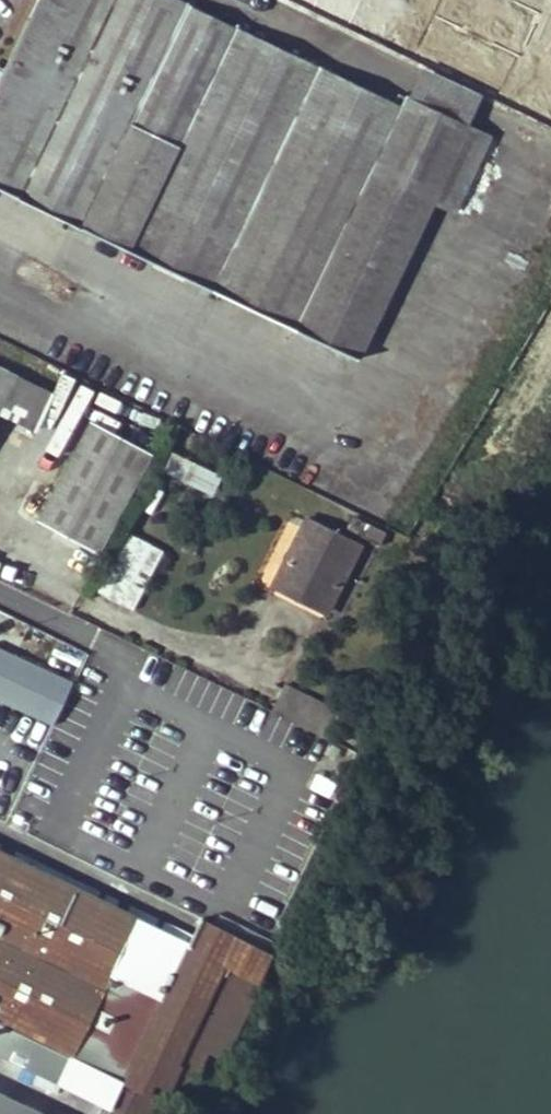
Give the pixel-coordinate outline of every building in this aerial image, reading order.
[(176,0),(38,0),(0,78),(0,190),(356,360),(431,201),(466,127),(408,99),(402,109),(250,35),(176,0)] [(453,212),(488,138),(466,127),(431,201),(453,212)] [(17,377),(0,368),(0,412),(17,377)] [(109,393),(103,405),(130,419),(136,406),(109,393)] [(200,478),(139,449),(92,547),(152,576),(200,478)] [(329,610),(361,545),(309,520),(277,585),(329,610)] [(53,726),(73,681),(0,648),(0,702),(53,726)] [(89,1020),(138,918),(0,852),(0,1054),(59,1082),(89,1020)] [(154,926),(138,918),(89,1020),(97,1024),(136,945),(143,948),(154,926)] [(248,993),(269,951),(201,919),(188,946),(133,1061),(112,1107),(128,1113),(157,1113),(164,1100),(157,1097),(195,1076),(208,1049),(225,1056),(253,996),(248,993)] [(179,941),(124,1057),(133,1061),(188,946),(179,941)] [(38,1113),(68,1113),(0,1081),(0,1096),(38,1113)]
